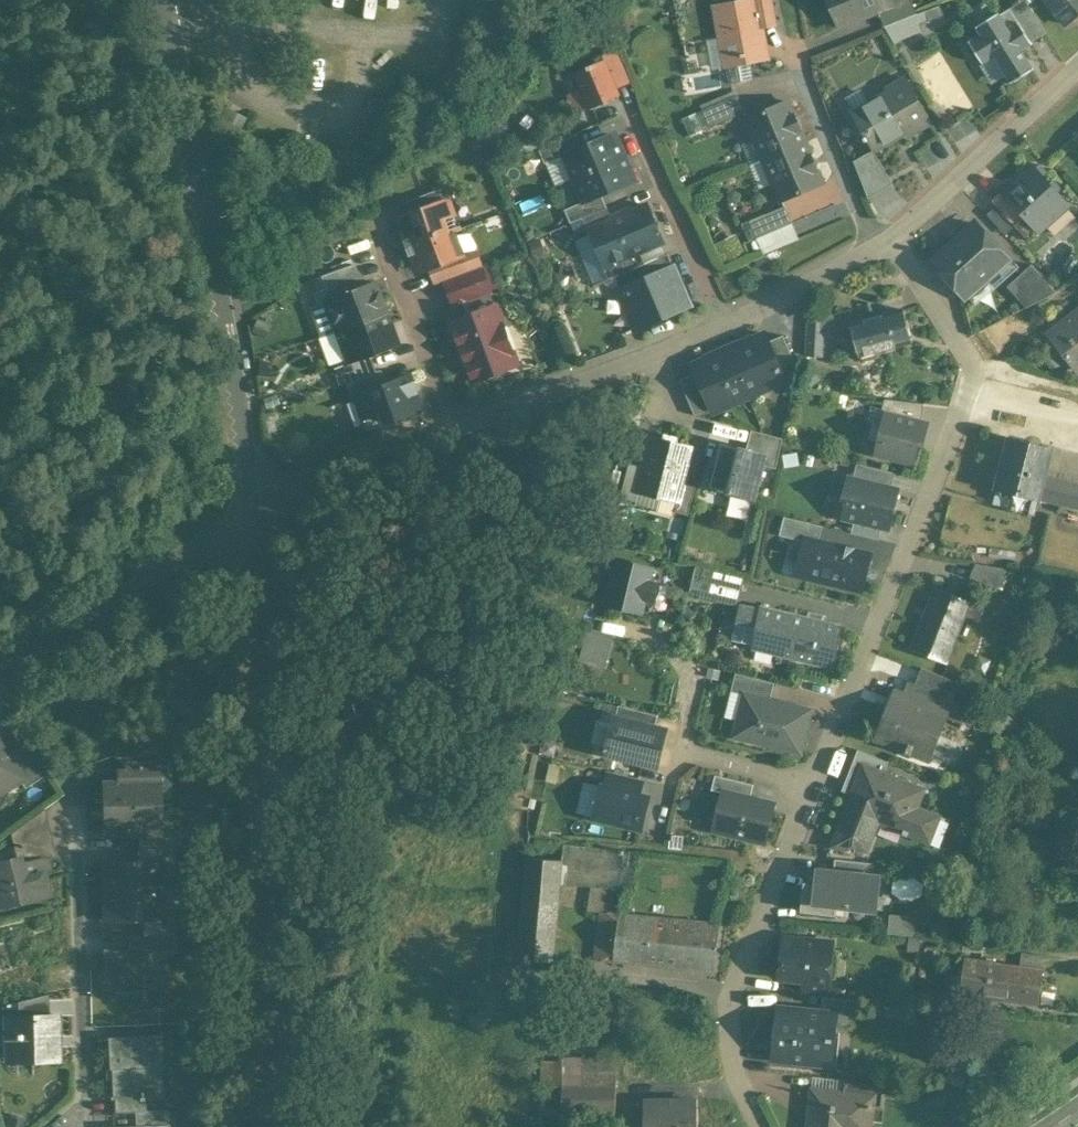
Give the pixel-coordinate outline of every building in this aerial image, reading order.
[(839,28),(878,12),(887,8),(885,1),(884,0),(827,0),(839,28)] [(885,1),(887,8),(878,12),(885,26),(898,21),(916,14),(917,13),(911,0),(887,0),(885,1)] [(1026,0),(1024,0),(1010,8),(1031,42),(1046,33),(1026,0)] [(1066,25),(1077,15),(1077,0),(1045,0),(1066,25)] [(754,1),(717,8),(727,59),(732,83),(750,80),(747,62),(747,61),(765,57),(754,1)] [(1010,8),(1000,15),(999,13),(977,27),(981,34),(969,41),(983,64),(995,56),(1012,83),(1034,69),(1022,50),(1033,44),(1031,42),(1010,8)] [(916,14),(898,21),(903,36),(922,28),(916,14)] [(617,50),(603,56),(605,60),(617,88),(631,83),(617,50)] [(605,60),(588,67),(588,68),(576,73),(591,109),(609,101),(609,100),(620,96),(617,88),(605,60)] [(906,78),(887,90),(889,94),(853,115),(874,150),(874,151),(904,133),(907,138),(932,123),(906,78)] [(738,96),(703,111),(710,128),(746,113),(738,96)] [(788,102),(767,111),(766,110),(763,112),(764,113),(747,119),(765,160),(805,143),(800,130),(801,129),(795,115),(794,115),(788,102)] [(576,134),(540,150),(545,164),(564,156),(564,154),(581,147),(576,134)] [(581,147),(564,154),(564,156),(574,179),(627,156),(622,146),(614,143),(610,135),(581,147)] [(238,150),(228,142),(220,151),(230,159),(238,150)] [(805,143),(765,160),(782,201),(798,194),(799,195),(802,193),(801,192),(823,183),(817,170),(818,170),(812,155),(811,156),(805,143)] [(874,150),(854,161),(860,175),(881,163),(874,151),(874,150)] [(627,156),(574,179),(584,202),(584,203),(602,196),(631,183),(628,175),(631,167),(627,156)] [(1070,206),(1036,168),(1006,195),(1006,196),(1025,217),(1016,226),(1030,242),(1046,227),(1055,234),(1073,215),(1069,207),(1070,206)] [(440,189),(408,201),(412,213),(444,202),(440,189)] [(1025,217),(1006,196),(1006,195),(1004,191),(993,201),(1016,226),(1025,217)] [(584,202),(565,210),(571,223),(583,218),(607,208),(602,196),(584,203),(584,202)] [(412,213),(403,217),(408,230),(404,232),(407,241),(408,241),(410,247),(453,231),(454,232),(460,230),(449,200),(444,202),(412,213)] [(613,220),(591,230),(591,231),(606,265),(606,266),(641,252),(663,242),(648,205),(613,220)] [(785,206),(750,222),(757,238),(793,224),(785,206)] [(607,208),(583,218),(589,232),(591,231),(591,230),(613,220),(607,208)] [(793,224),(757,238),(764,255),(800,240),(793,224)] [(974,224),(937,257),(937,262),(941,267),(941,271),(961,293),(965,293),(988,273),(990,276),(1009,259),(997,246),(991,245),(987,241),(987,234),(978,225),(974,224)] [(453,231),(410,247),(413,254),(412,254),(415,261),(419,260),(423,271),(432,268),(462,257),(462,256),(454,232),(453,231)] [(641,252),(606,266),(606,265),(604,266),(609,279),(619,275),(646,264),(641,252)] [(646,264),(619,275),(625,288),(674,267),(668,254),(646,264)] [(462,257),(432,268),(438,284),(446,281),(468,273),(462,257)] [(351,264),(319,276),(324,288),(325,291),(355,280),(357,280),(351,264)] [(1057,292),(1032,265),(1014,282),(1034,304),(1057,292)] [(625,288),(622,289),(624,293),(621,301),(626,312),(633,315),(639,328),(690,306),(674,267),(625,288)] [(468,273),(446,281),(455,306),(450,317),(452,323),(472,315),(467,302),(492,293),(483,268),(468,273)] [(324,288),(311,293),(315,304),(323,301),(323,300),(358,287),(355,280),(325,291),(324,288)] [(358,287),(323,300),(323,301),(315,304),(308,307),(319,337),(384,313),(373,282),(358,287)] [(452,323),(451,323),(473,381),(486,376),(487,378),(494,382),(502,378),(505,372),(500,357),(514,352),(497,306),(472,315),(452,323)] [(902,310),(852,323),(862,361),(881,356),(880,350),(910,342),(902,310)] [(1048,335),(1076,370),(1077,369),(1077,312),(1048,335)] [(384,313),(319,337),(330,364),(345,359),(345,360),(367,352),(383,346),(385,348),(392,345),(394,340),(392,334),(389,333),(382,314),(384,313)] [(828,317),(808,323),(806,366),(822,367),(824,332),(828,332),(828,317)] [(766,333),(747,341),(748,344),(730,352),(749,397),(770,388),(769,383),(784,377),(769,341),(766,333)] [(797,368),(783,335),(769,341),(784,377),(796,372),(797,368)] [(367,352),(345,360),(345,359),(330,364),(329,365),(337,384),(343,382),(374,371),(367,352)] [(730,352),(712,360),(711,357),(693,365),(696,373),(711,408),(727,401),(729,405),(749,397),(730,352)] [(343,382),(349,395),(383,383),(378,369),(374,371),(343,382)] [(711,408),(696,373),(680,379),(695,415),(711,408)] [(383,383),(349,395),(350,402),(346,403),(353,425),(359,424),(361,429),(419,408),(406,374),(383,383)] [(925,404),(885,399),(883,409),(886,415),(886,413),(922,422),(925,404)] [(922,422),(886,413),(886,415),(883,425),(873,423),(869,439),(879,442),(876,454),(913,463),(919,440),(923,441),(928,423),(922,422)] [(693,448),(674,443),(675,439),(653,433),(644,467),(638,491),(640,491),(678,501),(679,501),(684,482),(693,448)] [(1051,448),(1011,438),(997,489),(1038,500),(1038,498),(1060,504),(1066,482),(1044,476),(1051,448)] [(762,455),(721,444),(709,487),(752,499),(762,455)] [(644,467),(630,463),(621,497),(637,502),(640,491),(638,491),(644,467)] [(896,473),(857,463),(853,479),(892,488),(896,473)] [(853,479),(849,478),(844,499),(848,500),(844,517),(889,528),(898,490),(892,488),(853,479)] [(697,485),(684,482),(679,501),(678,501),(675,511),(689,515),(697,485)] [(1066,482),(1060,504),(1077,508),(1077,485),(1066,482)] [(873,552),(804,536),(795,576),(863,593),(873,552)] [(651,569),(618,561),(608,603),(641,610),(645,598),(652,599),(657,585),(649,581),(651,569)] [(1007,569),(976,564),(970,577),(999,589),(1007,569)] [(743,577),(704,568),(697,595),(737,605),(743,577)] [(971,602),(935,588),(934,589),(936,590),(913,648),(912,647),(911,649),(948,663),(948,662),(946,661),(969,603),(971,603),(971,602)] [(806,617),(761,606),(760,609),(741,606),(738,622),(735,641),(750,644),(754,645),(753,649),(834,668),(842,625),(824,621),(825,615),(808,611),(806,617)] [(955,681),(922,667),(916,684),(939,693),(938,695),(948,699),(955,681)] [(775,683),(736,673),(732,691),(744,694),(745,693),(770,700),(775,683)] [(916,684),(908,681),(894,718),(887,715),(879,735),(908,747),(905,753),(910,755),(913,749),(930,755),(946,715),(932,710),(938,695),(939,693),(916,684)] [(770,700),(745,693),(744,694),(734,736),(801,752),(811,710),(770,700)] [(658,715),(619,705),(616,718),(655,728),(658,715)] [(1016,723),(1006,715),(997,725),(1007,733),(1016,723)] [(655,728),(616,718),(607,752),(657,764),(665,730),(655,728)] [(147,730),(115,754),(124,766),(124,764),(157,763),(157,743),(147,730)] [(47,772),(26,740),(3,754),(19,778),(18,778),(24,787),(47,772)] [(18,778),(19,778),(3,754),(0,749),(0,790),(18,778)] [(889,762),(862,751),(851,780),(858,782),(864,766),(884,774),(889,762)] [(157,763),(124,764),(124,766),(124,770),(116,770),(116,781),(101,781),(102,805),(158,804),(157,763)] [(884,774),(864,766),(858,782),(833,846),(867,849),(880,815),(906,825),(903,832),(905,833),(906,831),(924,838),(933,815),(914,807),(922,789),(884,774)] [(649,797),(602,786),(594,817),(641,829),(649,797)] [(759,800),(723,791),(718,813),(727,816),(723,831),(766,842),(773,810),(758,807),(759,800)] [(158,804),(102,805),(103,834),(136,833),(159,832),(159,831),(158,804)] [(41,810),(9,833),(15,857),(17,856),(18,863),(45,857),(46,858),(51,857),(41,810)] [(179,830),(159,831),(159,832),(136,833),(136,847),(171,846),(179,846),(179,830)] [(564,841),(529,838),(527,858),(562,860),(564,843),(564,841)] [(624,850),(564,843),(562,860),(562,861),(560,885),(619,891),(624,850)] [(171,846),(136,847),(136,862),(158,861),(158,863),(172,862),(171,846)] [(18,863),(17,856),(15,857),(0,860),(0,906),(46,895),(43,882),(44,882),(41,870),(48,868),(46,858),(45,857),(18,863)] [(562,860),(527,858),(519,959),(554,962),(560,885),(562,861),(562,860)] [(875,863),(835,859),(834,872),(873,876),(875,863)] [(136,862),(103,863),(103,888),(153,886),(153,876),(157,876),(158,875),(158,863),(158,861),(136,862)] [(834,872),(817,870),(816,883),(804,882),(801,912),(836,916),(838,903),(877,907),(881,877),(873,876),(834,872)] [(153,886),(103,888),(104,919),(128,919),(129,920),(139,920),(141,918),(154,918),(153,917),(153,900),(157,901),(158,899),(158,886),(153,886)] [(620,914),(601,912),(595,960),(613,962),(620,914)] [(648,917),(620,914),(613,962),(643,965),(648,917)] [(173,916),(153,917),(154,918),(141,918),(142,935),(157,934),(173,934),(173,916)] [(687,921),(648,917),(643,965),(682,968),(687,921)] [(917,922),(888,919),(886,934),(915,938),(917,922)] [(720,924),(687,921),(682,968),(714,972),(720,924)] [(142,935),(126,935),(126,936),(129,936),(129,950),(152,949),(152,951),(158,950),(157,934),(142,935)] [(832,942),(784,938),(780,977),(804,980),(829,982),(829,980),(832,942)] [(129,950),(104,951),(105,988),(119,988),(119,991),(134,1006),(134,1010),(168,1009),(166,950),(158,950),(152,951),(152,949),(129,950)] [(1044,956),(1022,953),(1020,967),(1042,970),(1044,956)] [(1020,967),(966,960),(961,994),(1038,1004),(1043,970),(1042,970),(1020,967)] [(914,967),(896,965),(892,994),(910,996),(914,967)] [(829,982),(804,980),(803,995),(824,997),(843,999),(844,982),(829,980),(829,982)] [(47,993),(17,1001),(17,1016),(48,1015),(47,993)] [(843,999),(824,997),(822,1012),(838,1014),(837,1025),(851,1027),(854,1000),(843,999)] [(822,1012),(777,1007),(772,1059),(826,1064),(828,1046),(833,1046),(834,1038),(829,1037),(830,1032),(836,1033),(837,1025),(838,1014),(822,1012)] [(17,1016),(7,1016),(8,1034),(14,1034),(15,1060),(55,1059),(54,1015),(48,1015),(17,1016)] [(159,1034),(107,1037),(108,1069),(110,1068),(112,1096),(110,1096),(110,1099),(114,1098),(143,1097),(161,1096),(160,1067),(161,1066),(159,1034)] [(616,1061),(563,1062),(563,1085),(617,1084),(616,1061)] [(563,1062),(543,1063),(542,1113),(562,1113),(563,1085),(563,1062)] [(875,1083),(842,1079),(841,1092),(874,1096),(875,1083)] [(894,1085),(875,1083),(874,1096),(893,1098),(894,1085)] [(617,1084),(563,1085),(562,1113),(616,1112),(617,1084)] [(812,1089),(808,1126),(871,1126),(874,1096),(841,1092),(812,1089)] [(143,1097),(114,1098),(114,1112),(135,1111),(135,1112),(144,1112),(143,1097)] [(646,1102),(646,1126),(697,1126),(696,1101),(646,1102)] [(114,1112),(114,1126),(136,1126),(135,1112),(135,1111),(114,1112)] [(135,1112),(136,1126),(159,1126),(165,1126),(164,1111),(144,1112),(135,1112)] [(9,1115),(7,1126),(21,1126),(23,1118),(9,1115)]
